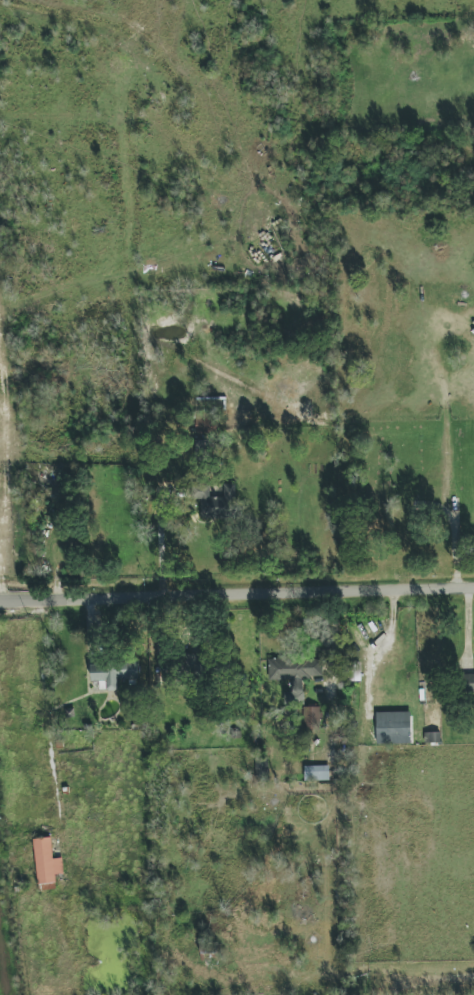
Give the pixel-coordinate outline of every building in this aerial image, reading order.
[(196,433),(212,434),(212,412),(197,411),(196,433)] [(197,459),(208,458),(207,440),(196,441),(197,459)] [(200,518),(235,518),(236,484),(224,484),(224,497),(210,497),(210,484),(194,484),(194,499),(200,499),(200,518)] [(206,658),(189,653),(185,670),(202,674),(206,658)] [(269,679),(322,678),(322,657),(269,658),(269,679)] [(137,662),(90,664),(91,682),(100,682),(101,691),(118,690),(118,681),(139,680),(137,662)] [(320,707),(305,707),(304,729),(319,730),(320,707)] [(376,713),(377,745),(411,744),(411,712),(376,713)] [(329,781),(329,766),(304,766),(304,781),(329,781)] [(33,839),(38,885),(56,883),(55,875),(64,874),(62,858),(53,859),(51,838),(33,839)]
